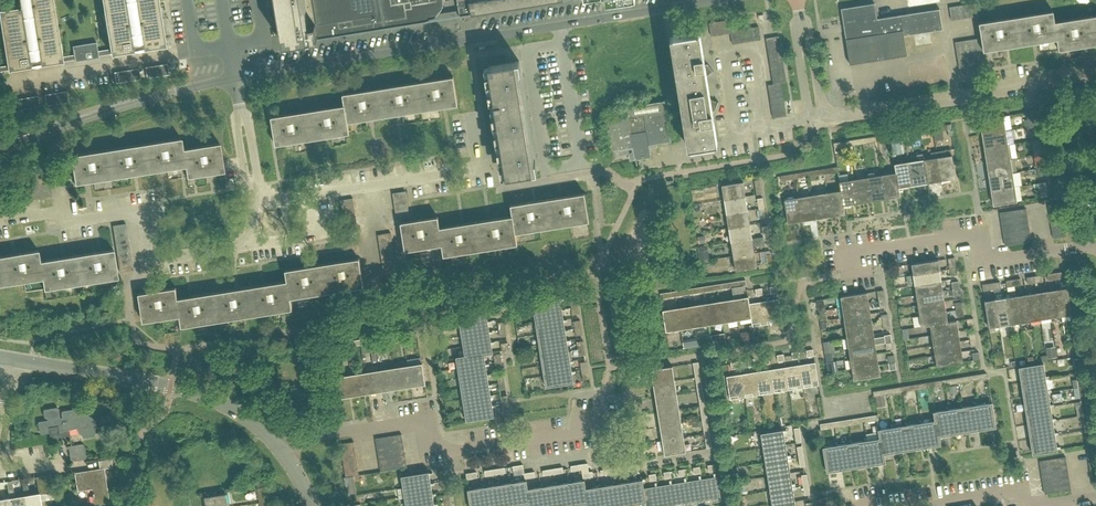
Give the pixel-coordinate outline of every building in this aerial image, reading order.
[(0,9),(0,17),(8,64),(8,70),(62,61),(61,56),(52,0),(19,0),(19,3),(20,6),(7,8),(0,9)] [(110,48),(111,53),(164,45),(157,0),(102,0),(110,48)] [(283,44),(291,43),(318,38),(327,37),(326,37),(371,30),(386,28),(386,27),(424,21),(425,21),(430,19),(434,18),(437,14),(442,9),(444,2),(444,0),(276,0),(283,44)] [(459,15),(459,16),(461,16),(461,15),(470,14),(470,15),(472,14),(488,11),(488,12),(491,12),(491,11),(506,8),(506,9),(509,9),(509,8),(525,5),(525,6),(527,6),(527,5),(543,3),(546,3),(546,2),(559,0),(457,0),(458,3),(460,15),(459,15)] [(969,3),(971,16),(977,15),(977,13),(975,2),(974,2),(969,3)] [(877,18),(874,4),(874,3),(841,8),(850,64),(907,54),(903,35),(943,28),(939,8),(877,18)] [(964,17),(971,16),(969,3),(962,4),(964,17)] [(958,18),(964,17),(962,4),(956,5),(958,18)] [(951,20),(958,18),(956,5),(949,6),(951,20)] [(1035,42),(1057,38),(1054,21),(1053,10),(1016,16),(1020,44),(1035,42)] [(1080,46),(1084,45),(1095,43),(1091,15),(1054,21),(1057,38),(1058,49),(1077,46),(1080,46)] [(1016,16),(979,22),(981,37),(983,50),(1002,47),(1005,47),(1020,44),(1016,16)] [(728,19),(722,21),(724,34),(730,33),(730,30),(728,19)] [(722,21),(715,22),(717,35),(724,34),(722,21)] [(715,22),(709,23),(709,25),(711,36),(717,35),(715,22)] [(751,27),(750,27),(752,40),(761,39),(758,26),(751,27)] [(750,27),(743,28),(745,41),(752,40),(750,27)] [(743,28),(737,29),(739,42),(745,41),(743,28)] [(737,29),(730,30),(730,33),(732,43),(739,42),(737,29)] [(700,55),(696,32),(673,36),(691,147),(714,143),(711,120),(714,119),(712,110),(715,109),(716,107),(718,101),(717,103),(709,100),(707,100),(703,74),(705,74),(711,69),(713,71),(713,70),(709,65),(707,63),(705,64),(703,54),(700,55)] [(767,44),(780,42),(779,35),(766,37),(767,44)] [(976,51),(983,50),(981,37),(974,38),(976,51)] [(970,52),(976,51),(974,38),(968,39),(970,52)] [(964,53),(970,52),(968,39),(961,40),(964,53)] [(957,54),(964,53),(961,40),(955,41),(957,54)] [(85,57),(111,53),(110,48),(109,48),(97,50),(96,41),(72,45),(73,54),(63,55),(61,56),(62,61),(74,59),(74,61),(86,59),(85,57)] [(768,51),(781,49),(780,42),(767,44),(768,51)] [(769,57),(782,55),(781,49),(768,51),(769,57)] [(976,51),(979,64),(985,63),(983,50),(976,51)] [(972,65),(979,64),(976,51),(970,52),(972,65)] [(966,66),(972,65),(970,52),(964,53),(966,66)] [(959,67),(966,66),(964,53),(957,54),(959,67)] [(770,64),(783,62),(782,55),(769,57),(770,64)] [(536,160),(535,161),(520,71),(521,71),(519,61),(512,62),(506,63),(489,66),(506,176),(537,171),(536,160)] [(771,70),(784,68),(783,62),(770,64),(771,70)] [(145,67),(146,78),(169,74),(169,73),(167,63),(145,67)] [(132,69),(134,80),(140,79),(138,68),(132,69)] [(772,77),(785,75),(784,68),(771,70),(772,77)] [(781,82),(786,82),(785,75),(772,77),(773,83),(781,82)] [(416,82),(421,110),(439,107),(442,107),(458,104),(453,76),(416,82)] [(402,113),(421,110),(416,82),(379,88),(384,116),(395,114),(399,114),(402,113)] [(782,89),(781,82),(773,83),(768,84),(769,91),(782,89)] [(379,88),(343,93),(344,104),(345,104),(347,122),(348,122),(366,119),(369,118),(373,118),(384,116),(379,88)] [(770,97),(783,95),(782,89),(769,91),(770,97)] [(44,94),(46,105),(68,101),(66,91),(44,94)] [(32,96),(33,107),(40,106),(38,95),(32,96)] [(771,104),(784,102),(783,95),(770,97),(771,104)] [(15,110),(21,109),(19,98),(13,99),(15,110)] [(671,141),(667,113),(665,102),(639,106),(626,108),(628,115),(628,118),(606,122),(611,152),(633,148),(635,159),(651,157),(649,145),(671,141)] [(772,110),(785,108),(784,102),(771,104),(772,110)] [(345,104),(344,104),(308,110),(312,138),(324,137),(327,136),(331,136),(349,133),(348,122),(347,122),(345,104)] [(785,108),(772,110),(773,117),(786,115),(785,108)] [(294,141),(312,138),(308,110),(271,116),(276,144),(294,141)] [(982,133),(1006,129),(1003,115),(980,119),(982,133)] [(984,147),(1008,144),(1006,129),(982,133),(984,147)] [(180,137),(143,143),(148,171),(163,169),(167,168),(185,166),(182,148),(180,137)] [(182,148),(185,166),(186,176),(192,175),(223,171),(221,159),(219,142),(182,148)] [(133,174),(148,171),(143,143),(107,149),(111,177),(130,174),(133,174)] [(1008,144),(984,147),(987,161),(1010,158),(1008,144)] [(94,180),(111,177),(107,149),(70,155),(71,165),(74,183),(89,181),(94,180)] [(946,155),(937,156),(941,180),(956,178),(952,154),(951,149),(945,150),(946,155)] [(931,157),(923,158),(927,182),(941,180),(937,156),(936,151),(930,152),(931,157)] [(909,161),(913,185),(927,182),(923,159),(922,153),(918,154),(918,159),(909,161)] [(989,176),(1012,172),(1010,158),(987,161),(989,176)] [(899,187),(913,185),(909,161),(895,163),(896,172),(899,187)] [(35,178),(48,176),(47,169),(34,171),(35,178)] [(900,196),(899,187),(896,172),(882,174),(886,198),(900,196)] [(991,190),(1015,186),(1012,172),(989,176),(991,190)] [(872,200),(886,198),(882,174),(868,176),(872,200)] [(848,180),(839,181),(841,190),(844,205),(858,202),(854,179),(853,175),(848,176),(848,180)] [(36,185),(49,183),(48,176),(35,178),(36,185)] [(858,202),(872,200),(868,176),(854,179),(858,202)] [(724,199),(746,195),(743,181),(722,184),(724,199)] [(37,192),(50,190),(49,183),(36,185),(37,192)] [(38,198),(37,192),(36,185),(30,186),(32,199),(38,198)] [(25,200),(32,199),(30,186),(23,187),(25,200)] [(1015,186),(991,190),(993,204),(1017,200),(1015,186)] [(19,201),(25,200),(23,187),(17,188),(19,201)] [(12,202),(19,201),(17,188),(10,189),(12,202)] [(6,203),(12,202),(10,189),(4,190),(6,203)] [(37,192),(38,198),(39,198),(51,196),(50,190),(37,192)] [(393,199),(406,197),(405,190),(392,192),(393,199)] [(845,213),(844,205),(841,190),(827,192),(831,216),(845,213)] [(547,198),(552,226),(570,224),(589,221),(584,192),(562,196),(559,196),(547,198)] [(817,218),(831,216),(827,192),(813,194),(817,218)] [(802,220),(817,218),(813,194),(799,196),(802,220)] [(727,213),(748,210),(746,195),(724,199),(727,213)] [(788,222),(802,220),(799,196),(784,199),(788,222)] [(341,206),(354,204),(353,197),(340,200),(341,206)] [(394,206),(407,203),(406,197),(393,199),(394,206)] [(515,232),(540,228),(552,226),(547,198),(537,200),(510,204),(512,215),(515,232)] [(1049,211),(1062,209),(1061,202),(1048,204),(1049,211)] [(395,212),(409,210),(407,203),(394,206),(395,212)] [(342,213),(355,211),(354,204),(341,206),(342,213)] [(1014,217),(1027,214),(1026,208),(1013,210),(1014,217)] [(1050,218),(1063,215),(1062,209),(1049,211),(1050,218)] [(409,210),(395,212),(397,219),(410,217),(409,210)] [(729,227),(750,224),(748,210),(727,213),(729,227)] [(1001,219),(1014,217),(1013,210),(1000,212),(1001,219)] [(343,219),(356,217),(355,211),(342,213),(343,219)] [(1015,223),(1028,221),(1027,214),(1014,217),(1015,223)] [(423,247),(441,244),(442,244),(439,227),(438,215),(415,219),(400,221),(405,250),(423,247)] [(499,246),(517,243),(515,232),(512,215),(489,219),(476,221),(480,249),(499,246)] [(1051,224),(1064,222),(1063,215),(1050,218),(1051,224)] [(344,226),(357,224),(356,217),(343,219),(344,226)] [(1002,225),(1015,223),(1014,217),(1001,219),(1002,225)] [(480,249),(476,221),(465,222),(464,223),(461,223),(439,227),(442,244),(441,244),(443,255),(462,252),(480,249)] [(1016,230),(1029,228),(1028,221),(1015,223),(1016,230)] [(1052,231),(1065,229),(1064,222),(1051,224),(1052,231)] [(114,232),(127,230),(126,223),(113,225),(114,232)] [(1003,232),(1016,230),(1015,223),(1002,225),(1003,232)] [(345,232),(352,231),(355,231),(358,230),(357,224),(344,226),(345,232)] [(731,241),(752,238),(750,224),(729,227),(731,241)] [(1017,236),(1030,234),(1029,228),(1016,230),(1017,236)] [(1065,229),(1052,231),(1053,237),(1066,235),(1065,229)] [(115,239),(128,236),(127,230),(114,232),(115,239)] [(1004,238),(1017,236),(1016,230),(1003,232),(1004,238)] [(341,242),(343,242),(353,240),(352,231),(345,232),(339,233),(340,242),(341,242)] [(379,241),(392,239),(391,232),(378,234),(379,241)] [(1017,236),(1018,243),(1031,241),(1030,234),(1017,236)] [(733,255),(755,252),(753,243),(755,243),(758,245),(765,244),(765,246),(770,245),(769,235),(764,236),(752,238),(731,241),(733,255)] [(116,245),(129,243),(128,236),(115,239),(116,245)] [(1005,245),(1018,243),(1017,236),(1004,238),(1005,245)] [(380,247),(393,245),(392,239),(379,241),(380,247)] [(344,248),(357,246),(356,240),(353,240),(343,242),(344,248)] [(117,252),(130,249),(129,243),(116,245),(117,252)] [(381,254),(394,252),(393,245),(380,247),(381,254)] [(357,246),(344,248),(345,255),(358,253),(357,246)] [(76,255),(80,283),(104,279),(117,277),(113,249),(101,251),(97,251),(76,255)] [(118,258),(131,256),(130,249),(117,252),(118,258)] [(39,260),(37,250),(15,253),(12,254),(1,255),(5,284),(16,282),(42,278),(39,260)] [(382,261),(395,258),(394,252),(381,254),(382,261)] [(755,252),(733,255),(736,270),(757,266),(755,252)] [(80,283),(76,255),(64,256),(61,257),(39,260),(42,278),(43,289),(69,285),(80,283)] [(119,265),(132,262),(131,256),(118,258),(119,265)] [(322,263),(327,292),(364,286),(359,257),(341,260),(322,263)] [(949,268),(956,267),(954,257),(948,258),(949,268)] [(383,267),(396,265),(395,258),(382,261),(383,267)] [(913,274),(940,270),(938,259),(911,263),(913,274)] [(132,262),(119,265),(120,271),(133,269),(132,262)] [(307,266),(285,269),(287,280),(290,298),(327,292),(322,263),(311,265),(307,266)] [(384,274),(397,271),(396,265),(383,267),(384,274)] [(915,284),(941,280),(940,270),(913,274),(915,284)] [(385,280),(398,278),(397,271),(384,274),(385,280)] [(386,287),(399,285),(398,278),(385,280),(386,287)] [(290,298),(287,280),(265,283),(262,284),(251,286),(255,314),(274,311),(292,308),(290,298)] [(916,295),(943,290),(941,280),(915,284),(916,295)] [(983,291),(994,289),(993,282),(982,284),(983,291)] [(399,285),(386,287),(387,293),(400,291),(399,285)] [(741,293),(744,292),(743,285),(732,287),(734,298),(737,319),(751,317),(749,303),(748,296),(739,297),(739,296),(741,296),(741,293)] [(236,317),(255,314),(251,286),(239,288),(236,288),(214,292),(219,320),(236,317)] [(143,321),(180,315),(177,297),(176,287),(153,290),(150,291),(139,293),(143,321)] [(1057,289),(1061,315),(1072,314),(1068,287),(1057,289)] [(1051,317),(1061,315),(1057,289),(1047,290),(1051,317)] [(918,305),(945,300),(943,290),(916,295),(918,305)] [(1040,319),(1051,317),(1047,290),(1036,292),(1040,319)] [(219,320),(214,292),(192,295),(188,296),(177,297),(180,315),(182,326),(200,323),(219,320)] [(842,307),(869,302),(867,292),(840,296),(842,307)] [(1030,320),(1040,319),(1036,292),(1026,294),(1030,320)] [(1020,322),(1030,320),(1026,294),(1016,295),(1020,322)] [(1010,324),(1020,322),(1016,295),(1005,297),(1010,324)] [(560,297),(533,302),(533,303),(535,313),(562,309),(560,298),(560,297)] [(999,325),(1010,324),(1005,297),(995,299),(999,325)] [(723,321),(737,319),(734,298),(720,300),(723,321)] [(779,298),(764,300),(767,323),(768,323),(767,320),(775,319),(775,322),(782,321),(779,298)] [(989,327),(999,325),(995,299),(984,300),(989,327)] [(709,324),(723,321),(720,300),(705,302),(709,324)] [(767,323),(764,300),(749,303),(751,317),(753,326),(753,322),(760,321),(761,324),(767,323)] [(920,315),(946,311),(945,300),(918,305),(920,315)] [(695,326),(709,324),(705,302),(691,305),(695,326)] [(844,317),(870,313),(869,302),(842,307),(844,317)] [(681,328),(695,326),(691,305),(677,307),(681,328)] [(666,330),(681,328),(677,307),(663,309),(666,330)] [(486,309),(459,313),(459,314),(460,325),(488,320),(486,310),(486,309)] [(562,309),(535,313),(536,323),(564,319),(562,309)] [(948,321),(946,311),(920,315),(921,326),(930,324),(948,321)] [(845,327),(872,323),(870,313),(844,317),(845,327)] [(564,319),(536,323),(538,334),(565,329),(564,319)] [(488,320),(460,325),(462,335),(490,331),(488,320)] [(932,335),(958,330),(956,320),(948,321),(930,324),(932,335)] [(847,338),(874,333),(872,323),(845,327),(847,338)] [(565,329),(538,334),(540,344),(567,339),(565,329)] [(933,345),(960,341),(958,330),(932,335),(933,345)] [(490,331),(462,335),(464,345),(491,341),(490,331)] [(849,348),(875,344),(885,342),(892,341),(891,334),(884,335),(884,336),(878,337),(876,339),(877,340),(875,340),(874,333),(847,338),(849,348)] [(567,339),(540,344),(541,354),(569,350),(567,339)] [(491,341),(464,345),(465,355),(465,356),(484,353),(488,353),(493,352),(491,341)] [(935,355),(961,351),(960,341),(933,345),(935,355)] [(850,358),(877,354),(875,344),(849,348),(850,358)] [(569,350),(541,354),(543,364),(570,360),(569,350)] [(961,351),(935,355),(937,365),(937,366),(963,361),(961,351)] [(465,355),(456,356),(458,367),(486,363),(484,353),(465,356),(465,355)] [(852,369),(879,364),(877,354),(850,358),(852,369)] [(570,360),(543,364),(544,374),(572,370),(570,360)] [(581,371),(588,370),(587,361),(580,362),(581,371)] [(407,365),(411,386),(426,383),(422,362),(407,365)] [(815,362),(800,364),(804,387),(804,383),(811,382),(812,386),(819,384),(815,362)] [(486,363),(458,367),(460,378),(488,373),(486,363)] [(1043,363),(1019,367),(1021,382),(1046,378),(1043,363)] [(804,387),(800,364),(785,366),(789,389),(789,386),(796,385),(797,388),(804,387)] [(879,364),(852,369),(854,379),(880,375),(879,364)] [(397,388),(411,386),(407,365),(393,367),(397,388)] [(653,383),(675,380),(672,365),(651,369),(653,383)] [(789,389),(785,366),(771,369),(775,391),(774,388),(782,387),(782,390),(789,389)] [(383,390),(397,388),(393,367),(379,369),(383,390)] [(369,393),(383,390),(379,369),(365,371),(369,393)] [(775,391),(771,369),(756,371),(760,394),(760,391),(767,389),(768,393),(775,391)] [(572,370),(544,374),(546,386),(574,381),(572,370)] [(355,395),(369,393),(365,371),(351,374),(355,395)] [(760,394),(756,371),(742,373),(745,396),(746,396),(745,393),(753,392),(753,395),(760,394)] [(488,373),(460,378),(461,388),(489,384),(488,373)] [(738,394),(738,397),(745,396),(742,373),(727,376),(730,399),(731,399),(730,395),(738,394)] [(340,397),(355,395),(351,374),(337,376),(340,397)] [(1046,378),(1021,382),(1024,396),(1048,392),(1046,378)] [(656,397),(677,394),(675,380),(653,383),(656,397)] [(489,384),(461,388),(463,398),(491,394),(489,384)] [(1048,392),(1024,396),(1026,410),(1050,406),(1048,392)] [(491,394),(463,398),(465,408),(492,404),(491,394)] [(658,411),(679,408),(677,394),(656,397),(658,411)] [(991,402),(977,404),(980,429),(995,426),(996,426),(992,402),(991,402)] [(503,413),(510,412),(508,403),(502,404),(503,413)] [(492,404),(465,408),(467,420),(493,416),(494,416),(494,415),(492,404)] [(977,404),(962,406),(966,431),(980,429),(977,404)] [(962,406),(948,409),(952,433),(966,431),(962,406)] [(1050,406),(1026,410),(1028,424),(1053,420),(1050,406)] [(59,417),(58,408),(57,408),(56,407),(55,407),(45,408),(44,409),(43,409),(43,411),(44,416),(45,417),(46,417),(47,419),(39,420),(38,421),(38,422),(38,423),(39,431),(39,432),(40,433),(41,433),(49,432),(50,436),(50,438),(51,438),(52,439),(54,439),(57,438),(58,438),(59,437),(59,436),(60,433),(59,431),(78,427),(79,430),(80,431),(81,432),(83,433),(84,433),(87,433),(94,432),(93,427),(96,427),(96,424),(94,421),(93,419),(91,417),(89,415),(87,414),(84,414),(81,414),(77,415),(76,410),(75,409),(74,409),(73,409),(63,410),(62,411),(61,412),(60,413),(61,417),(59,417)] [(660,425),(681,422),(679,408),(658,411),(660,425)] [(948,409),(933,411),(934,417),(935,420),(936,420),(938,436),(939,435),(952,433),(948,409)] [(935,420),(922,422),(925,447),(941,444),(939,435),(938,436),(936,420),(935,420)] [(1053,420),(1028,424),(1030,438),(1055,434),(1053,420)] [(684,436),(681,422),(660,425),(662,439),(684,436)] [(922,422),(907,424),(911,449),(925,447),(922,422)] [(907,424),(893,426),(897,451),(911,449),(907,424)] [(893,426),(878,429),(879,434),(880,438),(881,438),(883,453),(884,453),(897,451),(893,426)] [(783,429),(761,432),(764,447),(786,444),(784,430),(783,429)] [(390,442),(402,440),(401,434),(389,436),(390,442)] [(1055,434),(1030,438),(1033,453),(1057,449),(1055,434)] [(376,444),(390,442),(389,436),(375,438),(376,444)] [(684,436),(662,439),(665,454),(686,451),(684,436)] [(880,438),(866,440),(870,464),(886,462),(884,453),(883,453),(881,438),(880,438)] [(391,449),(403,447),(402,440),(390,442),(391,449)] [(866,440),(852,442),(856,467),(870,464),(866,440)] [(341,450),(354,448),(353,442),(340,444),(341,450)] [(377,451),(391,449),(390,442),(376,444),(377,451)] [(852,442),(838,444),(842,469),(856,467),(852,442)] [(85,455),(84,445),(84,444),(83,444),(82,443),(81,443),(68,445),(67,446),(67,447),(67,448),(68,448),(69,448),(71,460),(84,458),(85,458),(85,457),(86,456),(85,455)] [(786,444),(764,447),(766,461),(788,458),(786,444)] [(824,447),(823,447),(827,471),(842,469),(838,444),(824,447)] [(392,455),(404,453),(403,447),(391,449),(392,455)] [(342,457),(355,454),(354,448),(341,450),(342,457)] [(378,457),(392,455),(391,449),(377,451),(378,457)] [(1095,458),(1095,451),(1087,453),(1088,459),(1095,458)] [(393,462),(405,460),(404,453),(392,455),(393,462)] [(343,463),(356,461),(355,454),(342,457),(343,463)] [(379,464),(393,462),(392,455),(378,457),(379,464)] [(1053,465),(1066,463),(1065,456),(1052,458),(1053,465)] [(109,502),(103,468),(112,467),(110,458),(98,460),(99,468),(74,472),(77,491),(91,488),(93,505),(109,502)] [(788,458),(766,461),(768,476),(790,472),(788,458)] [(1040,467),(1053,465),(1052,458),(1039,461),(1040,467)] [(393,462),(394,469),(406,467),(405,460),(393,462)] [(344,470),(357,468),(356,461),(343,463),(344,470)] [(380,471),(394,469),(393,462),(379,464),(380,471)] [(1054,472),(1068,470),(1066,463),(1053,465),(1054,472)] [(1041,474),(1054,472),(1053,465),(1040,467),(1041,474)] [(357,468),(344,470),(345,476),(358,474),(357,468)] [(588,468),(582,469),(583,478),(593,476),(592,471),(589,471),(588,468)] [(1056,478),(1069,476),(1068,470),(1054,472),(1056,478)] [(429,471),(402,475),(403,487),(431,482),(429,472),(429,471)] [(790,472),(768,476),(770,490),(793,486),(790,472)] [(1042,480),(1056,478),(1054,472),(1041,474),(1042,480)] [(54,491),(51,474),(43,475),(46,493),(51,492),(54,491)] [(53,503),(51,492),(46,493),(43,475),(36,476),(39,493),(29,495),(27,478),(21,479),(24,496),(26,505),(35,505),(53,503)] [(716,476),(702,478),(705,502),(706,502),(706,498),(712,497),(713,501),(721,499),(717,476),(716,476)] [(1057,485),(1070,483),(1069,476),(1056,478),(1057,485)] [(702,478),(687,481),(691,504),(691,501),(698,500),(698,503),(705,502),(702,478)] [(1044,487),(1057,485),(1056,478),(1042,480),(1044,487)] [(527,479),(511,482),(515,504),(528,502),(529,502),(527,488),(528,488),(528,485),(527,479)] [(585,479),(569,482),(573,504),(586,502),(587,501),(585,488),(586,488),(585,485),(585,479)] [(643,479),(627,481),(631,503),(644,501),(645,501),(643,488),(644,487),(643,479)] [(24,496),(14,497),(12,480),(6,481),(9,498),(10,505),(26,505),(24,496)] [(627,481),(613,483),(617,505),(631,503),(627,481)] [(672,483),(676,505),(677,505),(676,503),(683,502),(684,505),(691,504),(687,481),(672,483)] [(431,482),(403,487),(405,497),(433,493),(431,482)] [(497,484),(501,505),(502,505),(515,504),(511,482),(497,484)] [(569,482),(555,484),(559,505),(573,504),(569,482)] [(599,486),(603,505),(614,505),(617,505),(613,483),(599,486)] [(658,485),(661,505),(662,505),(668,504),(669,505),(676,505),(672,483),(658,485)] [(1057,485),(1058,491),(1071,489),(1070,483),(1057,485)] [(483,486),(487,505),(501,505),(497,484),(483,486)] [(541,486),(545,505),(559,505),(555,484),(541,486)] [(643,488),(645,501),(644,501),(645,505),(661,505),(658,485),(644,487),(643,488)] [(1045,493),(1058,491),(1057,485),(1044,487),(1045,493)] [(356,486),(348,487),(349,495),(357,494),(356,486)] [(468,489),(471,505),(487,505),(483,486),(469,489),(468,489)] [(527,488),(529,502),(528,502),(529,505),(545,505),(541,486),(528,488),(527,488)] [(585,488),(587,501),(586,502),(587,505),(603,505),(599,486),(586,488),(585,488)] [(793,486),(770,490),(773,504),(795,500),(793,486)] [(226,493),(205,496),(207,505),(228,505),(226,493)] [(405,497),(406,505),(415,505),(434,503),(433,493),(405,497)]
